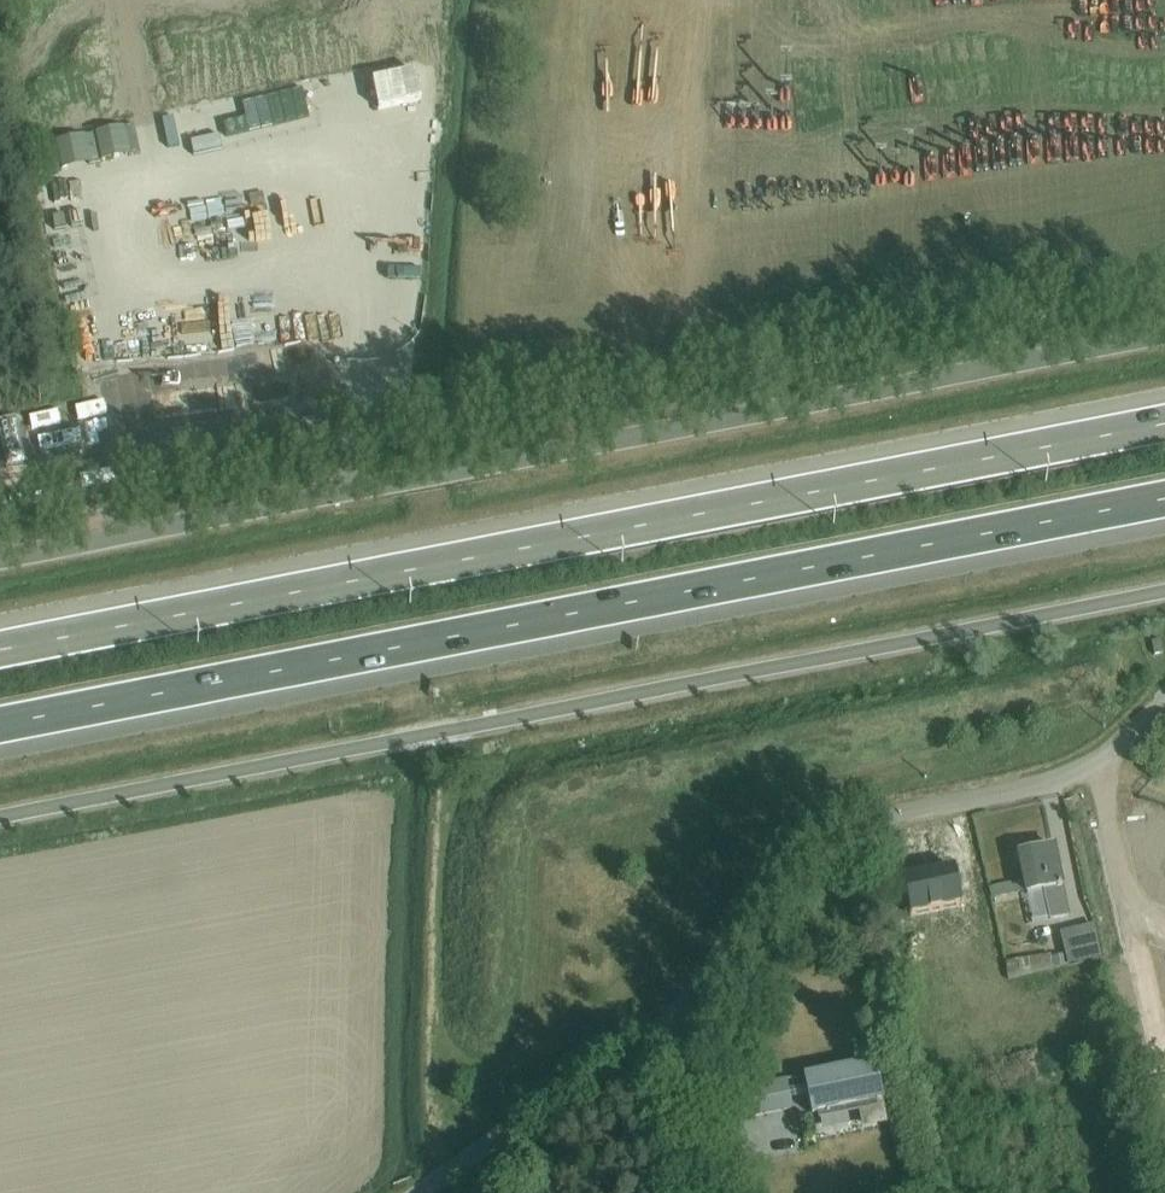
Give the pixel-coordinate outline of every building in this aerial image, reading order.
[(1044,894),(1050,919),(1050,922),(1071,917),(1064,886),(1062,886),(1054,848),(1018,855),(1027,897),(1044,894)] [(1022,881),(990,888),(992,899),(1025,893),(1022,881)] [(1044,894),(1027,897),(1033,922),(1050,919),(1044,894)] [(1093,926),(1060,933),(1068,967),(1101,959),(1093,926)] [(1051,955),(1006,963),(1009,981),(1014,979),(1066,967),(1063,955),(1051,958),(1051,955)] [(804,1077),(808,1095),(812,1117),(817,1115),(818,1120),(859,1112),(862,1129),(887,1124),(875,1062),(804,1077)] [(787,1080),(791,1099),(808,1095),(804,1077),(787,1080)] [(791,1099),(787,1080),(740,1090),(745,1118),(794,1109),(791,1099)]
